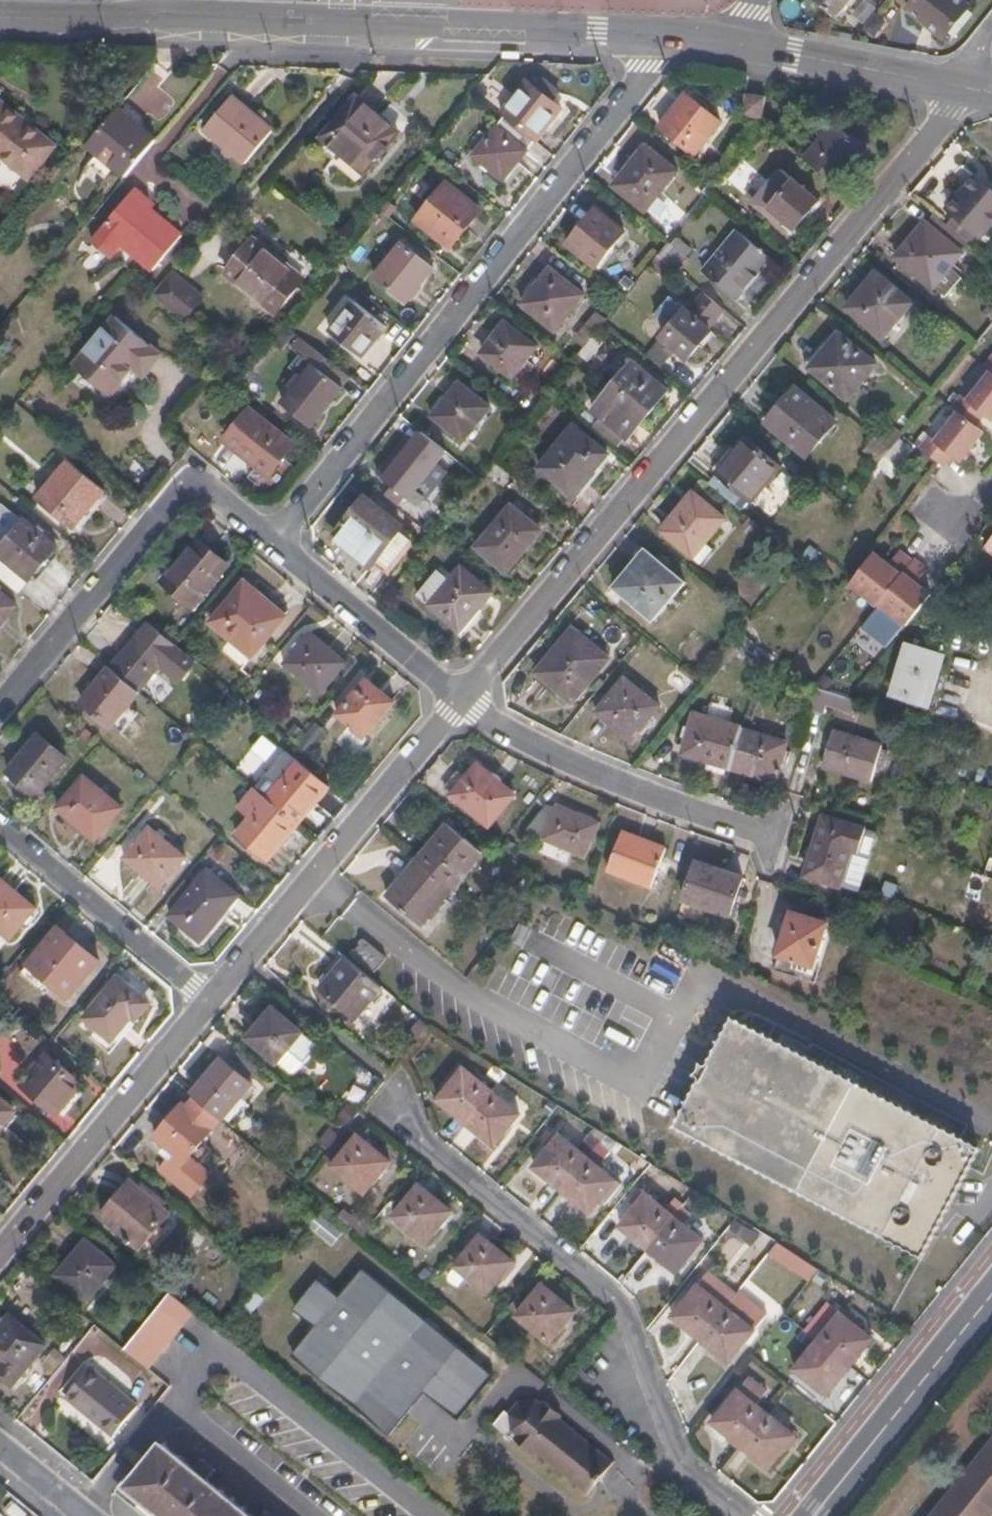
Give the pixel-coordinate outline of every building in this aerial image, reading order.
[(849,0),(816,0),(836,16),(849,0)] [(969,6),(962,0),(913,0),(908,7),(944,37),(969,6)] [(178,101),(150,75),(131,95),(159,121),(178,101)] [(526,83),(498,118),(503,122),(533,144),(535,146),(563,111),(554,104),(560,97),(540,81),(534,89),(526,83)] [(686,95),(659,128),(694,155),(719,122),(686,95)] [(746,95),(742,116),(761,119),(765,98),(746,95)] [(233,98),(204,134),(245,167),(274,131),(233,98)] [(316,148),(358,182),(399,133),(357,98),(316,148)] [(0,158),(29,181),(56,146),(0,102),(0,159),(0,158)] [(115,172),(125,180),(157,141),(117,107),(85,147),(97,156),(115,172)] [(533,144),(503,122),(474,159),(503,182),(533,144)] [(804,159),(838,186),(866,152),(832,125),(804,159)] [(612,187),(644,213),(677,172),(645,147),(612,187)] [(115,172),(97,156),(91,164),(108,179),(115,172)] [(780,171),(760,194),(751,187),(743,195),(780,225),(783,220),(795,230),(818,202),(780,171)] [(947,211),(950,214),(976,235),(981,238),(991,225),(991,192),(974,178),(947,211)] [(447,186),(417,223),(450,250),(480,212),(447,186)] [(183,237),(131,194),(88,245),(104,258),(117,242),(153,272),(183,237)] [(595,269),(624,233),(596,209),(566,246),(595,269)] [(950,214),(942,223),(969,245),(976,235),(950,214)] [(951,266),(961,254),(924,223),(894,258),(932,289),(934,286),(946,295),(962,277),(951,266)] [(769,260),(736,233),(702,273),(736,300),(769,260)] [(276,316),(304,281),(254,240),(225,276),(276,316)] [(666,242),(656,255),(677,271),(687,259),(666,242)] [(408,305),(435,271),(402,245),(375,279),(408,305)] [(677,271),(656,255),(648,266),(668,283),(677,271)] [(549,269),(520,304),(555,333),(584,297),(549,269)] [(882,339),(911,304),(875,274),(846,309),(882,339)] [(204,303),(173,276),(154,299),(185,325),(204,303)] [(701,291),(686,310),(710,330),(726,311),(701,291)] [(670,327),(685,309),(675,301),(660,319),(670,327)] [(354,303),(330,334),(363,360),(387,329),(354,303)] [(670,327),(661,338),(687,359),(711,331),(710,330),(686,310),(685,309),(670,327)] [(162,356),(115,317),(73,367),(111,399),(134,371),(143,379),(162,356)] [(506,324),(481,354),(511,378),(535,348),(506,324)] [(838,333),(809,368),(847,399),(876,365),(838,333)] [(312,427),(350,380),(299,340),(291,350),(298,356),(288,369),(296,375),(286,388),(292,393),(283,404),(312,427)] [(983,367),(989,371),(967,400),(961,396),(951,407),(957,412),(935,440),(929,436),(920,447),(943,466),(951,455),(959,461),(982,432),(974,425),(983,415),(991,421),(991,420),(991,355),(983,367)] [(592,430),(615,449),(625,438),(627,440),(667,391),(632,363),(592,411),(601,418),(592,430)] [(462,442),(489,409),(459,383),(431,417),(462,442)] [(806,457),(835,422),(795,388),(765,424),(806,457)] [(270,478),(295,447),(250,411),(225,443),(270,478)] [(889,450),(903,434),(888,423),(875,439),(889,450)] [(572,427),(539,468),(573,496),(607,455),(572,427)] [(416,488),(446,452),(419,430),(409,442),(407,439),(377,476),(396,492),(390,499),(400,507),(406,500),(415,508),(425,496),(416,488)] [(744,439),(715,473),(750,502),(779,468),(744,439)] [(877,465),(889,450),(875,439),(863,453),(877,465)] [(74,528),(103,493),(68,464),(39,499),(74,528)] [(660,531),(693,558),(725,520),(692,492),(660,531)] [(365,500),(333,539),(368,568),(372,563),(387,575),(415,541),(365,500)] [(25,522),(3,504),(0,508),(0,552),(25,522)] [(510,506),(476,549),(506,573),(541,530),(510,506)] [(30,581),(57,548),(25,522),(0,552),(0,556),(30,581)] [(981,546),(991,555),(991,534),(981,546)] [(162,583),(194,610),(229,567),(197,541),(162,583)] [(684,582),(645,550),(613,588),(652,621),(684,582)] [(877,604),(913,559),(900,550),(890,564),(875,552),(851,584),(877,604)] [(0,556),(0,577),(20,593),(30,581),(0,556)] [(914,557),(913,559),(877,604),(861,624),(888,646),(931,592),(916,581),(927,567),(914,557)] [(491,593),(460,568),(450,580),(428,607),(459,632),(491,593)] [(428,607),(450,580),(436,569),(414,596),(428,607)] [(260,608),(265,601),(245,585),(212,624),(252,658),(280,624),(260,608)] [(17,607),(0,592),(0,627),(17,607)] [(285,618),(265,601),(260,608),(280,624),(285,618)] [(152,623),(139,638),(144,643),(165,661),(161,666),(180,681),(197,661),(152,623)] [(535,674),(572,704),(608,660),(572,630),(535,674)] [(346,664),(311,635),(285,666),(320,695),(346,664)] [(112,671),(139,693),(161,666),(165,661),(144,643),(139,638),(112,671)] [(890,694),(928,705),(942,657),(904,645),(890,694)] [(112,728),(141,694),(139,693),(112,671),(111,669),(82,703),(112,728)] [(594,713),(628,742),(659,706),(624,677),(594,713)] [(338,716),(364,738),(393,703),(367,682),(338,716)] [(855,699),(848,697),(815,687),(808,709),(823,713),(825,706),(850,714),(855,699)] [(741,729),(742,728),(693,714),(681,755),(708,762),(707,769),(725,774),(727,768),(730,769),(741,729)] [(741,729),(730,769),(775,782),(786,742),(741,729)] [(832,730),(821,766),(869,781),(875,763),(882,765),(887,751),(879,748),(880,744),(832,730)] [(7,774),(36,798),(67,761),(38,738),(7,774)] [(268,800),(298,825),(328,790),(298,764),(289,775),(268,800)] [(268,800),(289,775),(278,765),(257,791),(268,800)] [(453,795),(452,797),(489,828),(515,797),(478,765),(465,780),(459,775),(447,790),(453,795)] [(59,811),(96,842),(123,810),(86,778),(59,811)] [(267,862),(298,825),(268,800),(257,791),(240,811),(251,819),(236,836),(267,862)] [(543,811),(526,832),(583,857),(597,823),(557,807),(555,809),(547,806),(543,811)] [(824,817),(805,874),(851,889),(858,868),(844,863),(850,847),(857,849),(863,829),(824,817)] [(418,861),(453,890),(483,855),(448,825),(418,861)] [(858,868),(851,889),(861,892),(876,842),(864,837),(867,831),(863,829),(857,849),(850,847),(844,863),(858,868)] [(150,830),(125,860),(159,889),(184,859),(150,830)] [(607,872),(650,888),(665,850),(622,834),(607,872)] [(422,927),(453,890),(418,861),(387,897),(422,927)] [(683,902),(729,916),(742,878),(695,863),(683,902)] [(200,943),(239,897),(209,872),(170,919),(200,943)] [(985,877),(971,872),(963,900),(991,911),(991,879),(985,877)] [(35,911),(0,881),(0,882),(0,933),(10,942),(35,911)] [(811,970),(826,924),(791,913),(773,971),(807,982),(807,980),(813,981),(816,971),(811,970)] [(70,1001),(100,964),(59,930),(29,967),(70,1001)] [(353,949),(349,955),(373,975),(386,958),(363,940),(359,945),(361,947),(356,952),(353,949)] [(356,1021),(382,989),(346,959),(321,990),(356,1021)] [(130,989),(119,980),(85,1020),(112,1043),(132,1019),(135,1022),(147,1009),(134,997),(132,999),(126,994),(130,989)] [(247,1040),(277,1065),(288,1051),(304,1064),(318,1046),(273,1009),(247,1040)] [(963,1180),(980,1149),(733,1019),(675,1128),(922,1257),(933,1238),(963,1180)] [(237,1051),(226,1064),(246,1081),(257,1067),(237,1051)] [(288,1051),(277,1065),(292,1078),(304,1064),(288,1051)] [(57,1117),(83,1085),(47,1056),(21,1087),(57,1117)] [(220,1121),(222,1122),(252,1086),(246,1081),(226,1064),(221,1060),(190,1096),(194,1099),(220,1121)] [(466,1125),(493,1091),(463,1068),(436,1101),(466,1125)] [(521,1114),(493,1091),(466,1125),(494,1148),(521,1114)] [(191,1157),(220,1121),(194,1099),(188,1105),(184,1102),(155,1138),(172,1152),(186,1163),(191,1157)] [(14,1113),(0,1101),(0,1130),(14,1113)] [(342,1136),(322,1160),(364,1194),(376,1178),(379,1180),(384,1174),(381,1172),(390,1161),(348,1128),(342,1136)] [(605,1136),(593,1129),(576,1149),(587,1158),(605,1136)] [(561,1191),(587,1158),(576,1149),(559,1135),(532,1168),(561,1191)] [(618,1143),(605,1136),(587,1158),(598,1167),(618,1143)] [(186,1163),(172,1152),(157,1171),(191,1199),(211,1174),(191,1157),(186,1163)] [(598,1167),(587,1158),(561,1191),(589,1214),(601,1200),(606,1203),(620,1185),(598,1167)] [(140,1249),(169,1214),(131,1182),(101,1218),(140,1249)] [(393,1217),(427,1244),(453,1212),(418,1185),(393,1217)] [(649,1251),(675,1218),(645,1195),(620,1228),(649,1251)] [(702,1240),(675,1218),(649,1251),(676,1273),(702,1240)] [(455,1267),(488,1294),(514,1261),(480,1235),(455,1267)] [(86,1241),(56,1278),(87,1302),(116,1266),(86,1241)] [(389,1435),(408,1412),(400,1405),(417,1385),(424,1392),(458,1419),(493,1377),(363,1271),(339,1298),(318,1281),(294,1310),(316,1328),(293,1356),(389,1435)] [(727,1307),(737,1294),(708,1272),(698,1284),(727,1307)] [(542,1284),(516,1317),(549,1344),(575,1311),(542,1284)] [(700,1341),(727,1308),(698,1284),(671,1317),(700,1341)] [(727,1307),(727,1308),(754,1330),(767,1314),(738,1293),(737,1294),(727,1307)] [(125,1351),(149,1371),(195,1313),(171,1294),(125,1351)] [(754,1330),(727,1308),(700,1341),(727,1364),(754,1330)] [(816,1342),(849,1369),(872,1339),(840,1313),(816,1342)] [(13,1388),(46,1346),(10,1317),(0,1329),(0,1377),(13,1388)] [(826,1397),(849,1369),(816,1342),(793,1370),(826,1397)] [(90,1368),(65,1398),(113,1437),(138,1406),(90,1368)] [(738,1445),(765,1413),(757,1407),(767,1395),(747,1379),(738,1390),(711,1423),(738,1445)] [(400,1405),(408,1412),(424,1392),(417,1385),(400,1405)] [(510,1438),(511,1437),(531,1453),(533,1450),(588,1493),(597,1481),(612,1462),(558,1420),(560,1417),(541,1402),(539,1405),(535,1402),(518,1403),(508,1415),(504,1412),(494,1425),(510,1438)] [(794,1437),(765,1413),(738,1445),(768,1469),(794,1437)] [(931,1515),(990,1515),(991,1514),(991,1439),(931,1515)] [(205,1480),(211,1473),(198,1462),(192,1469),(163,1446),(129,1486),(165,1515),(249,1515),(205,1480)]
